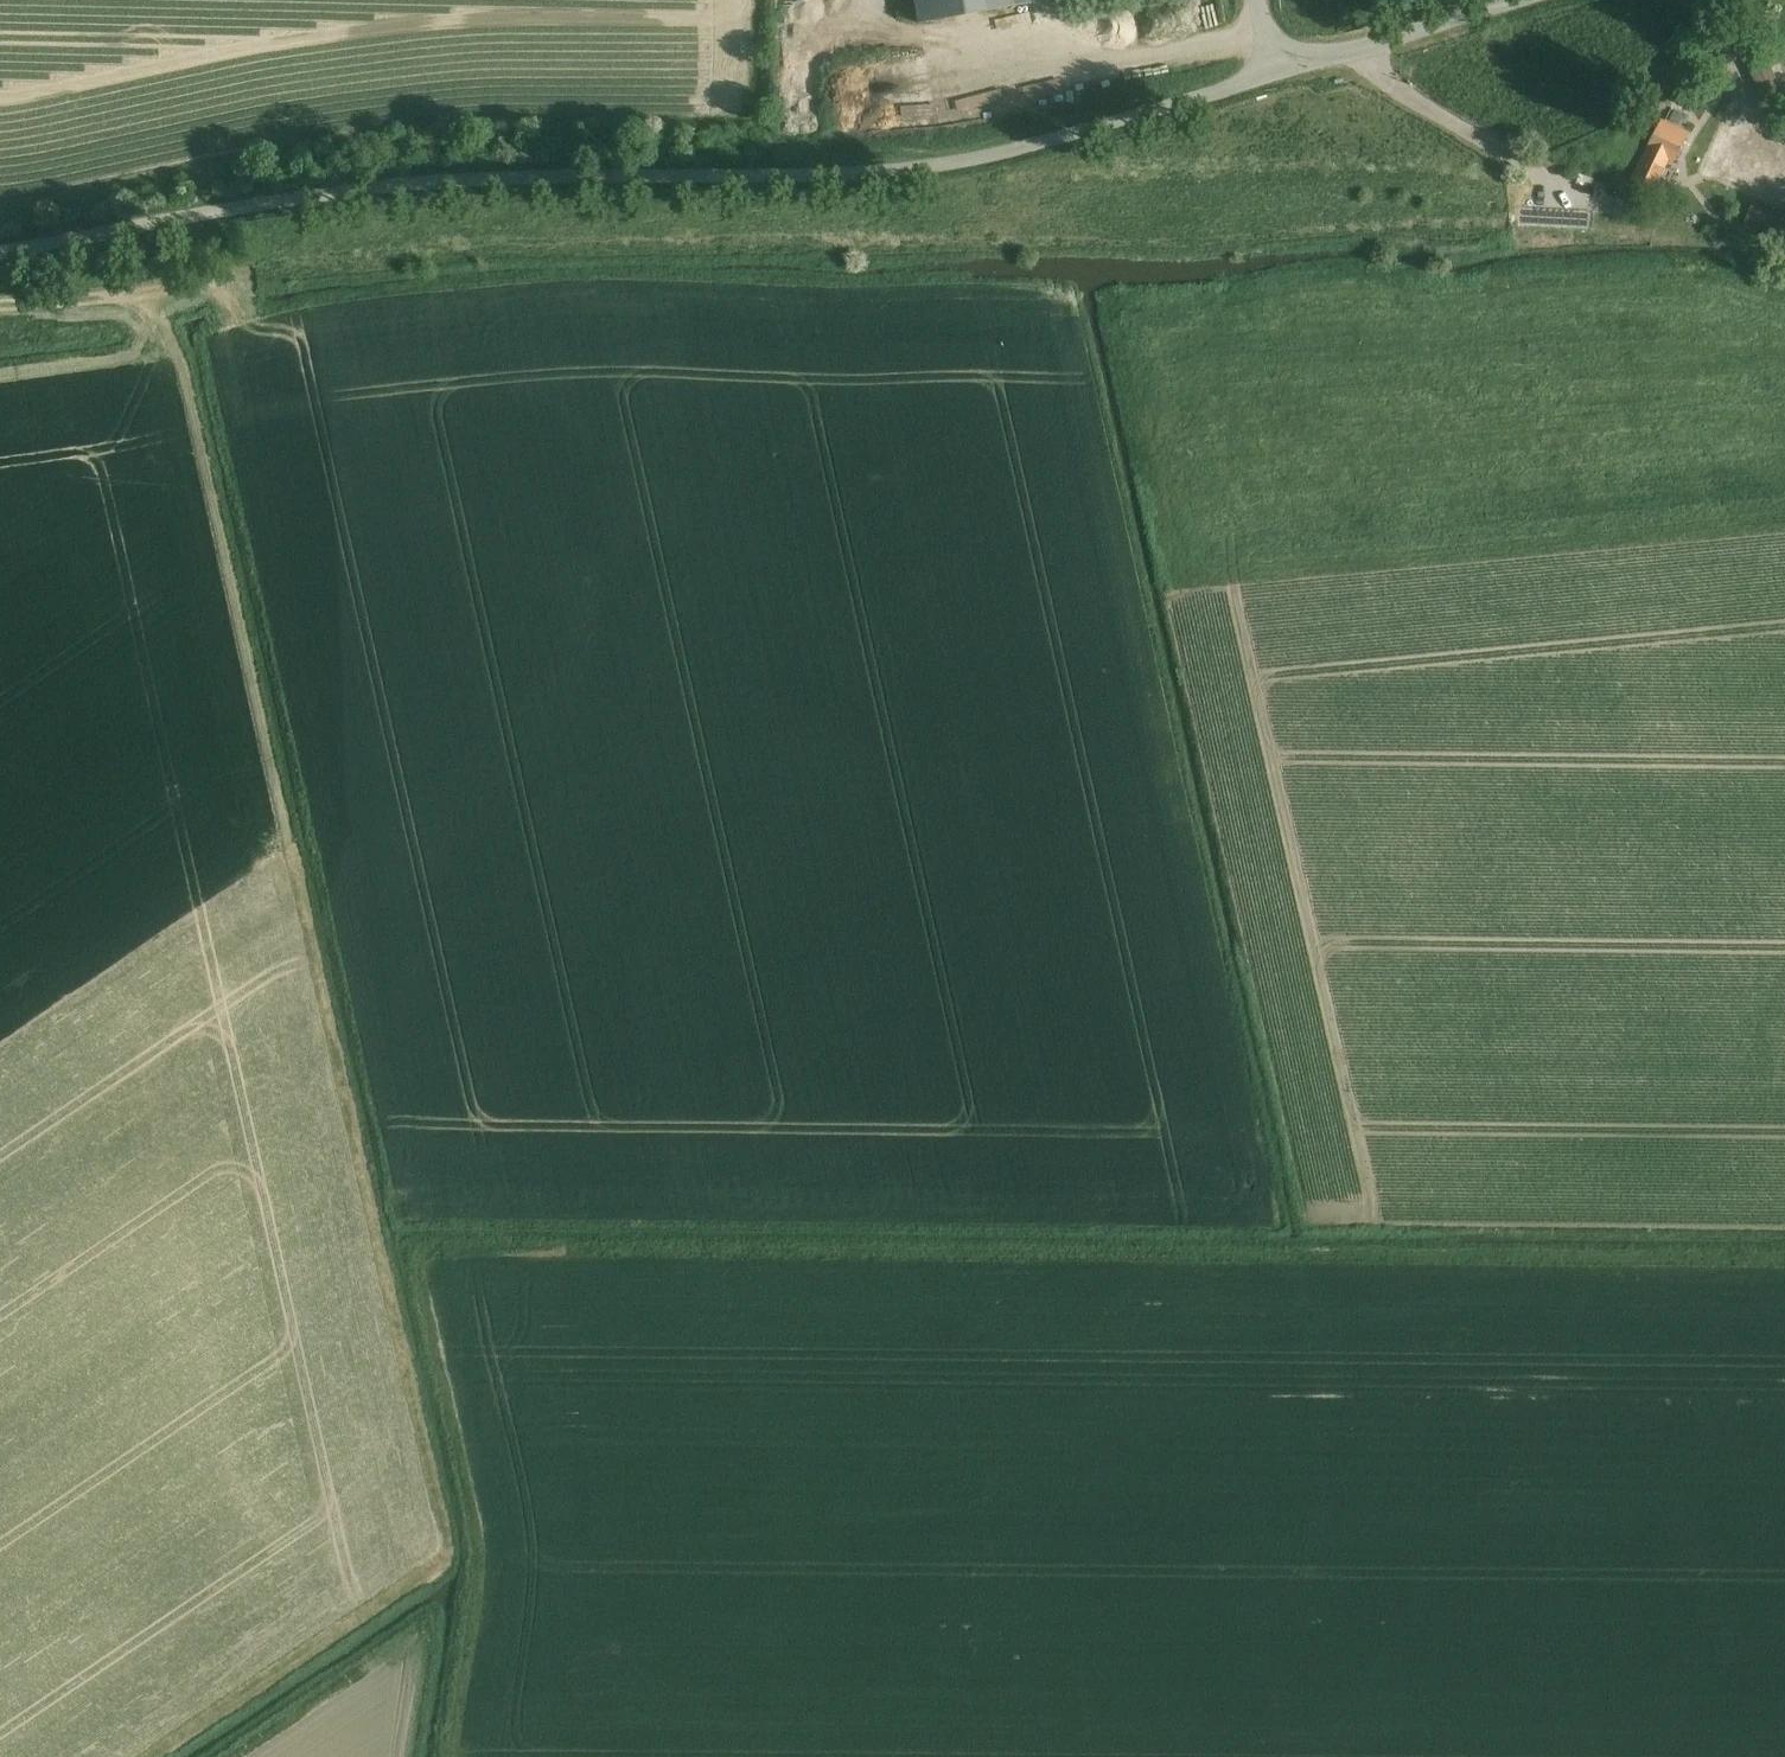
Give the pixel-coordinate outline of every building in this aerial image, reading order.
[(1014,5),(1013,0),(915,0),(919,22),(1014,5)] [(1766,58),(1752,65),(1769,100),(1783,93),(1766,58)] [(1687,85),(1676,102),(1687,108),(1697,91),(1687,85)] [(1663,121),(1649,148),(1633,177),(1653,188),(1669,159),(1675,163),(1689,135),(1663,121)] [(1745,220),(1784,237),(1784,236),(1784,220),(1751,206),(1745,220)]
